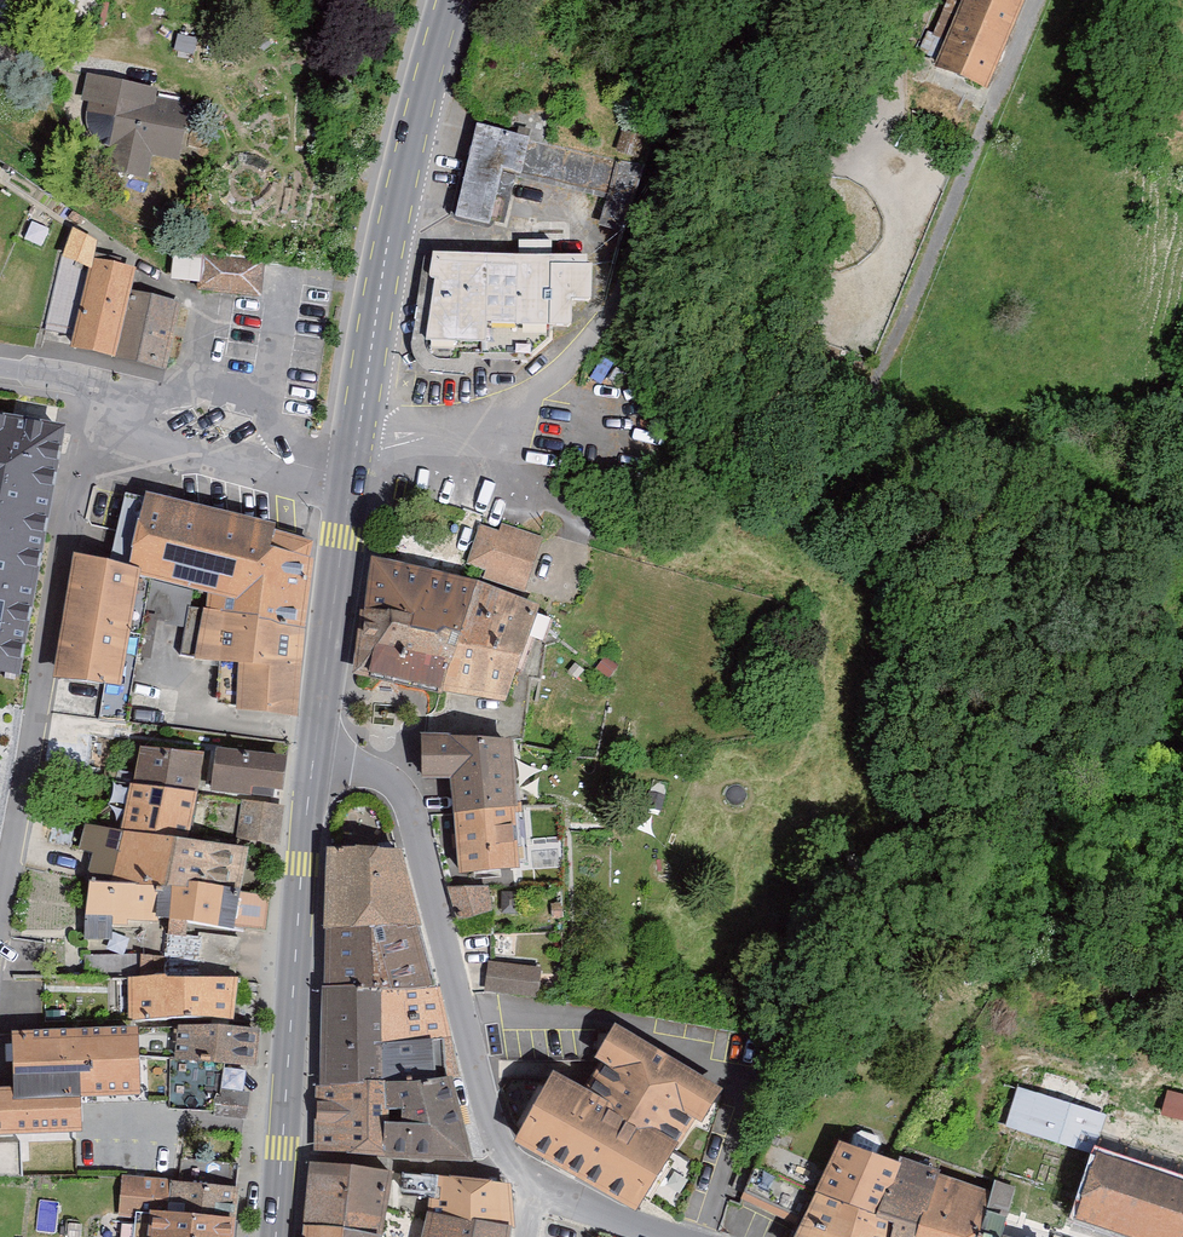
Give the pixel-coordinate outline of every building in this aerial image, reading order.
[(983,100),(1023,0),(962,0),(929,77),(983,100)] [(122,87),(82,79),(77,105),(92,108),(86,138),(115,143),(108,177),(140,184),(146,154),(170,159),(179,110),(119,99),(122,87)] [(475,127),(452,216),(504,229),(517,176),(598,196),(592,222),(628,231),(644,169),(475,127)] [(72,239),(61,264),(81,275),(83,267),(91,269),(92,263),(88,261),(94,252),(72,239)] [(593,253),(433,251),(414,352),(534,357),(569,325),(592,299),(593,253)] [(255,301),(260,273),(198,262),(170,257),(168,277),(195,284),(194,291),(255,301)] [(41,336),(69,341),(81,275),(61,264),(57,262),(41,336)] [(113,368),(125,298),(129,276),(91,269),(83,267),(81,275),(69,341),(66,359),(113,368)] [(169,306),(125,298),(113,368),(157,377),(169,306)] [(0,400),(0,690),(17,693),(50,512),(69,413),(0,400)] [(145,504),(126,574),(208,599),(204,608),(302,628),(312,542),(277,532),(277,528),(145,504)] [(463,567),(522,589),(541,539),(500,524),(496,535),(478,528),(463,567)] [(372,557),(362,617),(456,634),(476,581),(372,557)] [(136,578),(70,566),(50,682),(116,693),(136,578)] [(538,604),(476,581),(456,634),(436,688),(502,699),(538,604)] [(204,608),(190,661),(232,669),(233,713),(291,717),(302,628),(204,608)] [(352,673),(436,688),(456,634),(362,617),(352,673)] [(447,817),(507,815),(505,748),(413,740),(413,784),(445,784),(447,817)] [(134,788),(197,798),(202,758),(140,749),(134,788)] [(287,758),(217,749),(211,794),(252,799),(253,791),(282,795),(287,758)] [(134,788),(130,788),(123,837),(190,847),(197,798),(134,788)] [(237,841),(281,847),(285,809),(242,804),(237,841)] [(451,874),(509,873),(507,815),(447,817),(451,874)] [(123,837),(80,831),(73,876),(86,878),(149,887),(162,889),(226,898),(238,900),(245,855),(190,847),(123,837)] [(403,848),(326,846),(324,925),(418,928),(403,848)] [(86,878),(80,919),(143,928),(149,887),(86,878)] [(484,888),(445,890),(450,912),(485,914),(484,888)] [(162,889),(157,923),(221,933),(226,898),(162,889)] [(418,928),(324,925),(322,985),(381,987),(438,986),(418,928)] [(536,968),(484,963),(481,994),(533,999),(536,968)] [(231,985),(127,983),(126,1027),(230,1029),(231,985)] [(381,987),(322,985),(317,1083),(383,1082),(382,1043),(381,987)] [(438,986),(381,987),(382,1043),(452,1036),(438,986)] [(594,1070),(577,1098),(544,1080),(507,1145),(630,1215),(684,1121),(695,1127),(716,1091),(607,1029),(586,1066),(594,1070)] [(174,1034),(171,1065),(220,1072),(249,1076),(254,1038),(174,1034)] [(461,1074),(452,1036),(382,1043),(383,1082),(451,1076),(461,1074)] [(8,1038),(6,1088),(0,1089),(0,1139),(73,1135),(72,1102),(134,1099),(130,1037),(8,1038)] [(171,1065),(173,1109),(216,1111),(217,1097),(220,1072),(171,1065)] [(1034,1096),(1013,1090),(1003,1122),(1092,1151),(1111,1092),(1043,1069),(1034,1096)] [(473,1161),(451,1076),(383,1082),(386,1156),(473,1161)] [(383,1082),(317,1083),(315,1151),(386,1156),(383,1082)] [(1167,1084),(1159,1112),(1182,1118),(1182,1089),(1167,1084)] [(246,1123),(247,1100),(217,1097),(216,1111),(215,1121),(246,1123)] [(796,1236),(893,1236),(894,1234),(872,1227),(894,1166),(830,1145),(797,1234),(796,1236)] [(1107,1152),(1086,1213),(1155,1236),(1182,1236),(1182,1178),(1107,1152)] [(394,1172),(307,1163),(303,1224),(381,1235),(394,1172)] [(893,1236),(978,1236),(980,1233),(991,1198),(894,1166),(872,1227),(894,1234),(893,1236)] [(510,1183),(440,1173),(434,1215),(508,1227),(510,1183)] [(164,1183),(122,1181),(119,1215),(161,1218),(164,1183)] [(232,1195),(172,1188),(168,1218),(228,1226),(232,1195)] [(508,1227),(434,1215),(423,1213),(419,1236),(507,1236),(508,1227)] [(142,1221),(141,1236),(224,1236),(224,1227),(142,1221)] [(303,1224),(302,1236),(380,1236),(381,1235),(303,1224)]
